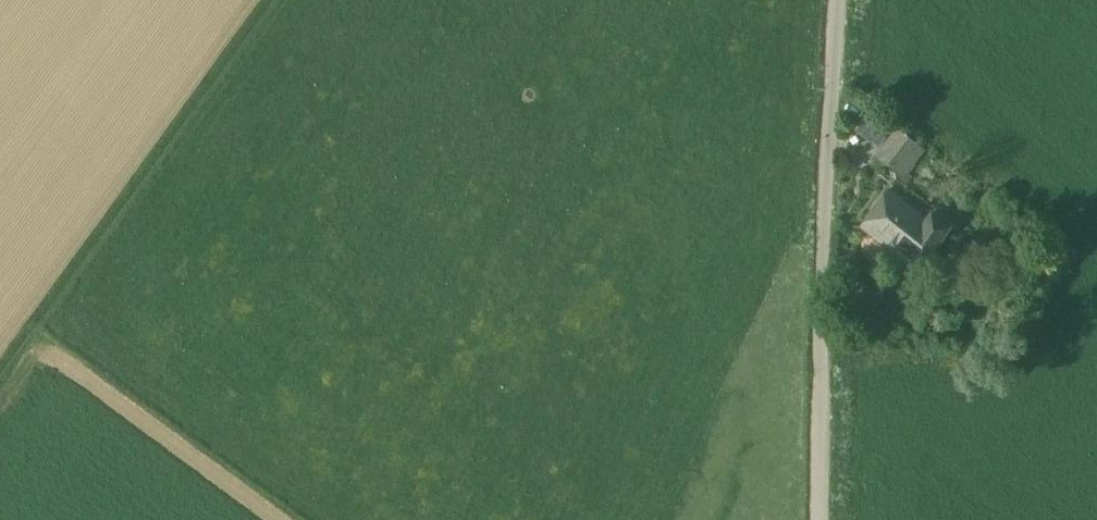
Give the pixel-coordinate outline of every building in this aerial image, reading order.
[(903,179),(926,149),(897,127),(874,157),(903,179)] [(927,220),(889,190),(862,226),(920,271),(951,227),(932,212),(927,220)] [(940,307),(935,306),(930,309),(929,314),(932,319),(937,320),(942,317),(943,312),(940,307)]
